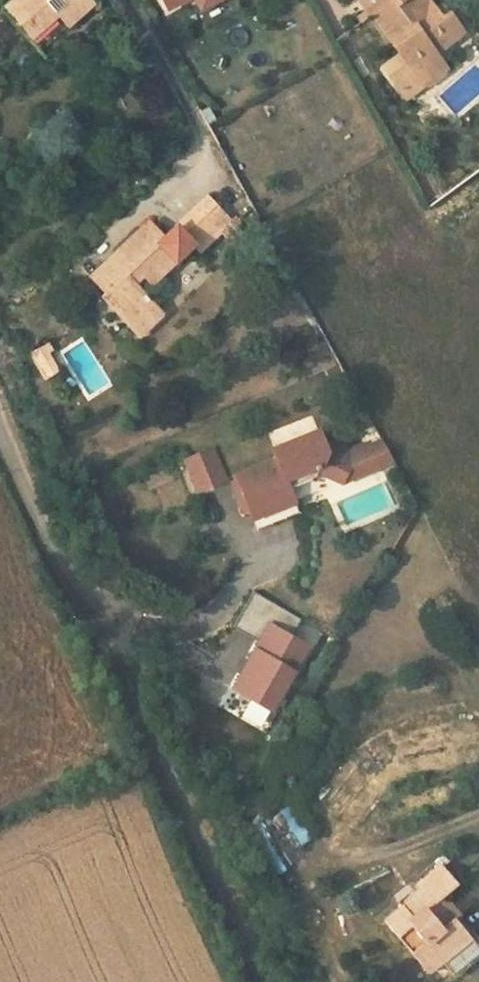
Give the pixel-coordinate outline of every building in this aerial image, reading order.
[(2,9),(28,39),(56,14),(67,26),(94,2),(92,0),(13,0),(2,9)] [(168,8),(183,0),(163,0),(168,8)] [(202,9),(218,0),(202,0),(198,2),(202,9)] [(367,10),(371,14),(401,54),(383,67),(400,90),(412,81),(409,76),(437,55),(435,52),(463,32),(449,12),(442,18),(429,0),(360,0),(367,10)] [(367,10),(357,17),(361,22),(371,14),(367,10)] [(447,68),(437,55),(409,76),(412,81),(400,90),(406,98),(447,68)] [(209,196),(176,228),(199,252),(218,233),(231,220),(209,196)] [(231,220),(218,233),(229,244),(240,234),(235,229),(241,223),(235,216),(231,220)] [(149,223),(91,278),(105,293),(102,296),(138,335),(161,313),(132,283),(141,274),(149,282),(174,259),(159,243),(164,239),(149,223)] [(37,359),(48,353),(51,352),(46,343),(33,351),(37,359)] [(48,353),(37,359),(48,377),(58,372),(48,353)] [(319,431),(272,450),(276,459),(236,475),(251,513),(292,496),(289,488),(315,477),(317,472),(340,482),(393,460),(385,446),(350,461),(327,451),(319,431)] [(385,446),(382,439),(364,447),(363,444),(350,449),(331,441),(327,451),(350,461),(385,446)] [(214,451),(187,461),(198,491),(225,481),(214,451)] [(233,627),(260,643),(234,688),(275,712),(312,648),(293,638),(303,620),(254,591),(233,627)] [(423,967),(436,956),(440,960),(451,974),(478,951),(478,940),(442,894),(456,882),(441,864),(414,886),(419,891),(384,919),(423,967)] [(436,956),(423,967),(427,971),(440,960),(436,956)]
